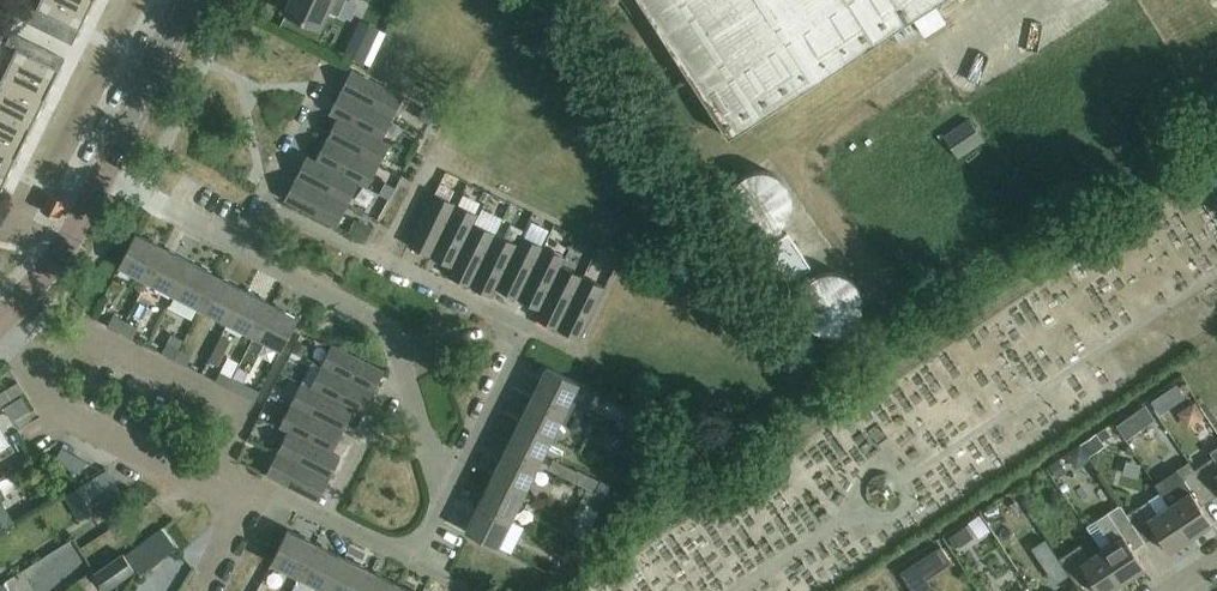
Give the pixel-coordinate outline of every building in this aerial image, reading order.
[(36,9),(38,9),(48,14),(51,16),(59,20),(69,25),(80,30),(85,20),(84,19),(86,16),(88,13),(88,12),(95,0),(41,0),(37,8),(36,9)] [(346,0),(292,0),(286,12),(319,28),(327,9),(339,15),(346,0)] [(729,136),(938,0),(641,0),(729,136)] [(24,10),(20,18),(31,23),(38,9),(36,9),(37,8),(27,4),(24,10)] [(38,9),(31,23),(42,28),(48,14),(38,9)] [(48,14),(42,28),(52,33),(59,20),(51,16),(48,14)] [(59,20),(52,33),(62,38),(69,25),(59,20)] [(69,25),(62,38),(73,43),(80,30),(69,25)] [(12,32),(6,42),(17,48),(20,49),(25,38),(12,32)] [(352,36),(344,53),(363,62),(371,45),(352,36)] [(25,38),(20,49),(29,54),(31,55),(31,54),(34,55),(39,45),(34,43),(25,38)] [(39,45),(34,55),(38,57),(47,62),(52,51),(43,47),(39,45)] [(5,72),(2,78),(46,99),(51,90),(50,89),(52,84),(53,83),(61,68),(60,68),(47,62),(38,57),(34,55),(31,54),(31,55),(29,54),(20,49),(17,48),(5,72)] [(52,51),(47,62),(60,68),(65,58),(52,51)] [(341,91),(393,118),(405,96),(352,69),(341,91)] [(0,82),(0,113),(31,129),(31,128),(37,115),(38,115),(37,115),(40,109),(41,109),(46,99),(2,78),(0,82)] [(393,118),(341,91),(329,113),(337,117),(382,140),(393,118)] [(430,123),(435,113),(425,108),(419,118),(430,123)] [(17,158),(22,149),(21,148),(24,142),(25,141),(31,129),(0,113),(0,150),(17,158)] [(983,137),(969,116),(945,132),(960,153),(983,137)] [(382,140),(337,117),(327,138),(379,166),(391,144),(382,140)] [(327,138),(316,159),(360,184),(368,188),(379,166),(327,138)] [(1,188),(8,174),(9,174),(8,173),(9,171),(11,167),(12,168),(12,167),(17,158),(0,150),(0,188),(1,188)] [(307,155),(296,177),(349,205),(360,184),(316,159),(307,155)] [(446,170),(440,183),(452,189),(459,177),(446,170)] [(780,228),(781,227),(783,226),(784,225),(785,223),(786,222),(787,221),(788,219),(789,218),(790,216),(791,215),(791,213),(792,212),(793,210),(793,208),(793,206),(793,205),(793,203),(793,201),(793,200),(793,198),(793,196),(792,195),(792,193),(791,191),(791,190),(790,188),(789,187),(788,185),(787,184),(786,182),(785,181),(784,180),(783,179),(781,178),(780,177),(779,176),(777,175),(775,174),(774,173),(772,173),(771,172),(769,172),(767,171),(766,171),(764,171),(762,171),(760,171),(759,171),(757,171),(755,171),(753,172),(752,172),(750,173),(749,174),(747,174),(745,175),(744,176),(742,177),(741,178),(740,179),(739,181),(737,182),(736,183),(735,185),(734,186),(734,188),(733,189),(732,191),(732,192),(731,194),(731,196),(730,198),(730,199),(730,201),(730,203),(730,205),(730,206),(731,208),(731,210),(732,211),(732,213),(733,215),(734,216),(734,218),(735,219),(736,221),(737,222),(739,223),(740,224),(741,226),(742,227),(744,228),(745,229),(747,230),(748,230),(750,231),(752,232),(753,232),(755,233),(757,233),(758,233),(760,233),(762,233),(764,233),(765,233),(767,233),(769,233),(771,232),(772,232),(774,231),(775,230),(777,230),(779,229),(780,228)] [(349,205),(296,177),(284,199),(338,227),(349,205)] [(386,182),(380,194),(390,199),(396,187),(386,182)] [(484,189),(480,198),(486,201),(490,192),(484,189)] [(431,257),(457,204),(435,193),(409,246),(431,257)] [(58,220),(66,203),(50,194),(41,212),(58,220)] [(479,215),(457,204),(431,257),(451,267),(452,268),(475,224),(479,215)] [(373,227),(356,218),(349,230),(366,239),(373,227)] [(452,268),(451,267),(447,275),(470,286),(496,234),(475,224),(452,268)] [(784,286),(812,267),(788,233),(761,252),(784,286)] [(147,281),(164,248),(136,234),(119,266),(147,281)] [(517,245),(496,234),(470,286),(492,297),(497,289),(517,245)] [(522,236),(517,245),(497,289),(518,299),(544,246),(522,236)] [(567,258),(544,246),(518,299),(539,310),(563,267),(567,258)] [(164,248),(147,281),(174,295),(190,262),(164,248)] [(217,276),(190,262),(174,295),(200,308),(217,276)] [(563,267),(539,310),(535,317),(557,328),(583,277),(563,267)] [(800,303),(800,305),(801,307),(801,309),(801,310),(802,312),(802,314),(803,315),(804,317),(804,318),(805,320),(806,321),(807,323),(808,324),(810,325),(811,326),(812,328),(814,329),(815,330),(817,331),(818,331),(820,332),(822,333),(823,333),(825,334),(827,334),(828,334),(830,334),(832,334),(834,334),(835,334),(837,334),(839,334),(840,333),(842,333),(844,332),(845,332),(847,331),(848,330),(850,329),(851,328),(853,327),(854,326),(855,325),(856,324),(857,322),(859,321),(859,319),(860,318),(861,316),(862,315),(862,313),(863,311),(863,310),(864,308),(864,306),(864,305),(864,303),(864,301),(864,299),(863,298),(863,296),(863,294),(862,293),(861,291),(861,290),(860,288),(859,287),(858,285),(857,284),(856,283),(854,281),(853,280),(852,279),(851,278),(849,277),(848,276),(846,276),(844,275),(843,274),(841,274),(839,273),(838,273),(836,273),(834,273),(833,272),(831,272),(829,272),(828,272),(826,272),(824,273),(823,273),(821,273),(819,274),(818,275),(816,275),(815,276),(813,277),(812,278),(811,279),(809,280),(808,281),(807,283),(806,284),(805,286),(804,287),(803,289),(802,290),(802,292),(801,293),(801,295),(801,297),(800,298),(800,300),(800,302),(800,303)] [(244,290),(217,276),(200,308),(227,322),(244,290)] [(605,288),(583,277),(557,328),(580,340),(605,288)] [(271,304),(244,290),(227,322),(254,336),(271,304)] [(298,318),(271,304),(254,336),(282,350),(298,318)] [(119,334),(125,322),(113,316),(107,328),(119,334)] [(137,329),(125,322),(119,334),(131,340),(137,329)] [(173,361),(179,349),(177,348),(181,340),(171,334),(161,355),(173,361)] [(221,335),(208,361),(218,366),(231,340),(221,335)] [(299,339),(294,349),(302,353),(307,343),(299,339)] [(321,367),(373,393),(385,371),(333,345),(321,367)] [(179,349),(173,361),(186,367),(191,355),(179,349)] [(283,371),(300,380),(307,366),(290,357),(283,371)] [(228,359),(216,382),(228,388),(234,376),(232,375),(238,364),(228,359)] [(321,367),(310,388),(353,411),(362,415),(373,393),(321,367)] [(532,396),(565,412),(579,383),(546,367),(532,396)] [(246,383),(234,376),(228,388),(240,394),(246,383)] [(18,381),(0,392),(0,406),(24,391),(18,381)] [(353,411),(310,388),(302,383),(291,406),(343,432),(353,411)] [(1165,392),(1152,400),(1160,412),(1173,404),(1165,392)] [(23,396),(5,407),(13,420),(31,409),(23,396)] [(532,396),(519,422),(552,439),(565,412),(532,396)] [(1204,396),(1184,402),(1190,423),(1210,417),(1204,396)] [(343,432),(291,406),(280,428),(288,432),(332,453),(343,432)] [(622,440),(634,446),(647,420),(634,413),(622,439),(622,440)] [(577,414),(571,427),(584,433),(590,421),(577,414)] [(1140,428),(1130,414),(1117,423),(1127,437),(1140,428)] [(519,422),(506,450),(538,466),(552,439),(519,422)] [(1107,428),(1098,433),(1103,441),(1112,435),(1107,428)] [(622,440),(622,439),(607,431),(602,442),(617,449),(622,440)] [(288,432),(277,453),(329,479),(340,457),(332,453),(288,432)] [(1097,434),(1081,444),(1088,455),(1104,445),(1097,434)] [(634,446),(622,440),(617,449),(616,452),(628,459),(634,446)] [(1193,470),(1213,499),(1216,496),(1216,447),(1212,450),(1215,455),(1193,470)] [(538,466),(506,450),(492,477),(525,493),(538,466)] [(329,479),(277,453),(266,475),(318,501),(329,479)] [(1130,470),(1149,470),(1149,455),(1130,456),(1130,470)] [(1060,458),(1051,465),(1057,474),(1066,468),(1060,458)] [(1188,462),(1156,483),(1160,491),(1169,504),(1191,538),(1213,524),(1201,506),(1213,499),(1193,470),(1188,462)] [(1084,474),(1093,488),(1106,480),(1097,466),(1084,474)] [(577,470),(571,481),(593,492),(599,481),(577,470)] [(492,477),(479,505),(512,521),(525,493),(492,477)] [(86,482),(65,495),(80,519),(100,506),(86,482)] [(595,494),(607,501),(613,488),(601,482),(595,494)] [(1120,503),(1119,504),(1145,543),(1157,535),(1169,552),(1191,538),(1169,504),(1160,491),(1153,496),(1146,500),(1126,513),(1120,503)] [(607,501),(595,494),(589,507),(601,513),(607,501)] [(1097,518),(1085,526),(1100,548),(1122,582),(1144,568),(1133,551),(1145,543),(1119,504),(1106,512),(1097,518)] [(512,521),(479,505),(465,533),(498,549),(512,521)] [(997,505),(985,513),(993,524),(1004,516),(997,505)] [(586,506),(580,519),(594,526),(601,513),(589,507),(586,506)] [(594,526),(580,519),(572,535),(574,536),(586,542),(594,526)] [(960,545),(973,536),(965,525),(952,534),(960,545)] [(141,574),(178,547),(163,527),(126,554),(141,574)] [(287,530),(271,562),(299,576),(315,544),(287,530)] [(574,536),(569,547),(581,553),(586,542),(574,536)] [(1100,548),(1088,556),(1080,543),(1059,557),(1078,587),(1090,579),(1098,590),(1109,590),(1122,582),(1100,548)] [(342,557),(315,544),(299,576),(326,589),(342,557)] [(569,547),(562,562),(574,568),(581,553),(569,547)] [(931,588),(924,578),(938,569),(928,554),(900,572),(913,590),(927,590),(931,588)] [(95,576),(105,590),(111,590),(137,573),(125,555),(95,576)] [(342,557),(326,589),(329,590),(359,590),(369,571),(342,557)] [(359,590),(393,590),(396,584),(369,571),(359,590)] [(4,581),(0,583),(0,590),(10,590),(4,581)]
